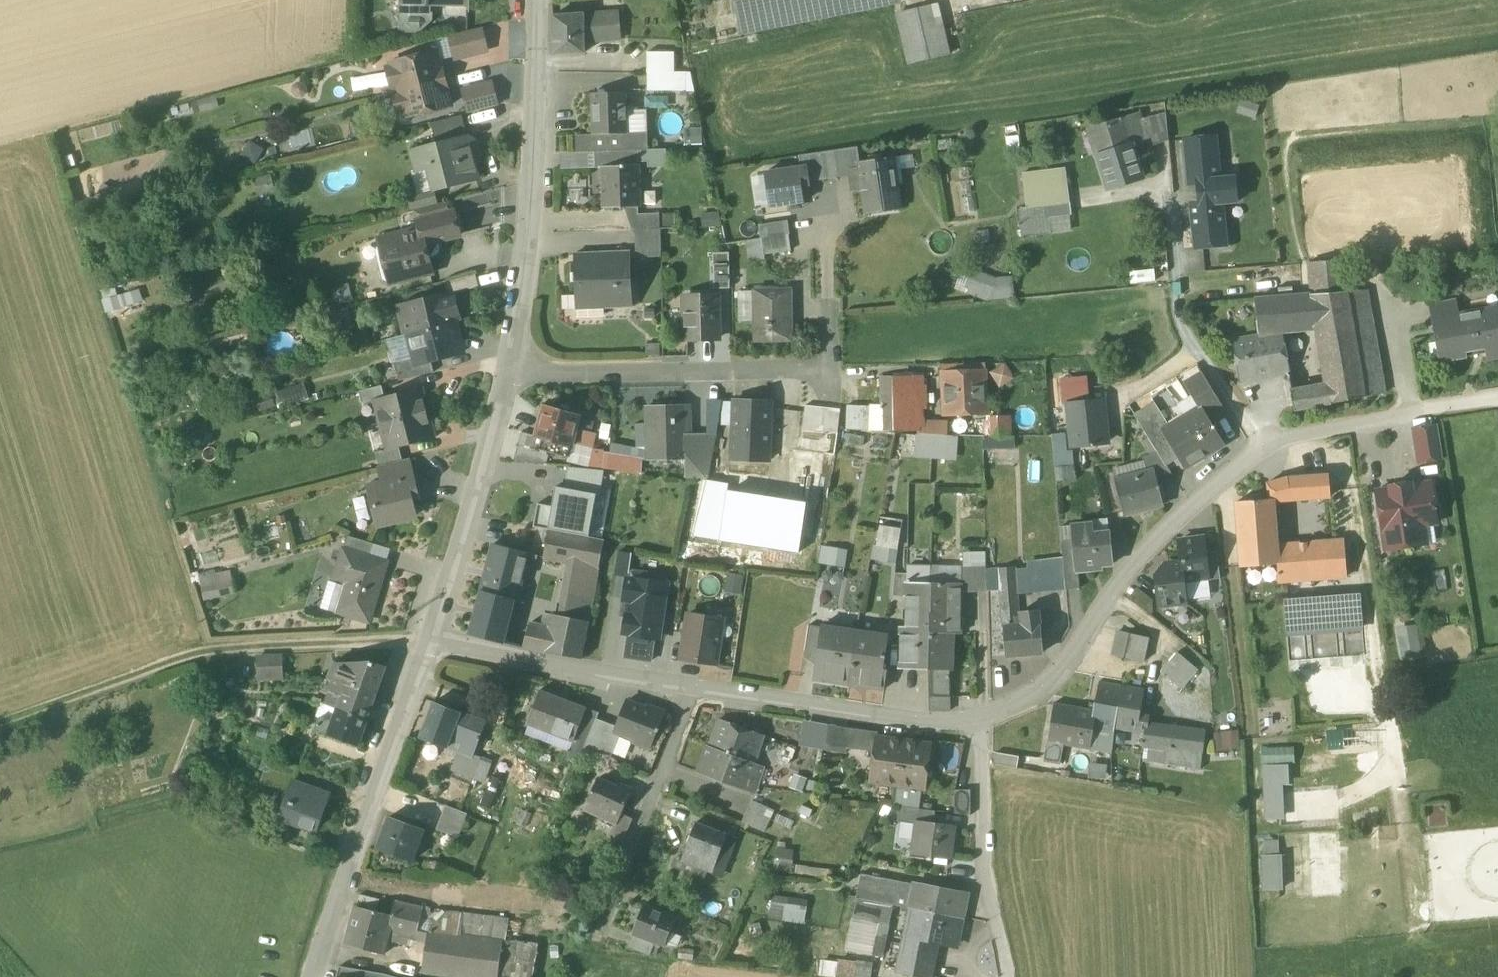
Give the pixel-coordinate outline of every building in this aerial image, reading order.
[(431,6),(426,6),(426,0),(400,0),(400,12),(397,15),(400,17),(400,31),(405,35),(408,31),(412,33),(418,33),(422,32),(425,29),(423,27),(427,23),(423,19),(423,14),(430,14),(431,6)] [(742,33),(853,10),(898,1),(898,0),(735,0),(742,33)] [(897,15),(907,65),(948,56),(941,21),(938,6),(897,15)] [(583,14),(583,43),(619,39),(617,12),(583,14)] [(551,17),(550,54),(583,53),(583,43),(583,14),(551,17)] [(450,36),(456,60),(487,52),(481,28),(450,36)] [(391,63),(397,90),(442,79),(439,67),(441,67),(437,52),(391,63)] [(647,58),(647,74),(685,75),(686,58),(647,58)] [(685,92),(685,75),(647,74),(647,92),(685,92)] [(445,91),(442,79),(397,90),(404,118),(451,106),(447,90),(445,91)] [(464,91),(470,113),(496,107),(490,84),(464,91)] [(593,94),(594,135),(626,134),(625,110),(625,93),(593,94)] [(647,109),(625,110),(626,134),(647,133),(647,109)] [(1140,120),(1148,147),(1169,140),(1166,113),(1140,120)] [(437,143),(438,147),(467,139),(468,140),(462,115),(430,123),(436,143),(437,143)] [(1139,118),(1124,123),(1133,152),(1141,149),(1139,144),(1145,142),(1147,147),(1148,147),(1140,120),(1139,118)] [(1142,179),(1133,152),(1124,123),(1123,119),(1090,130),(1109,189),(1142,179)] [(684,146),(702,146),(702,128),(684,129),(684,146)] [(647,133),(626,134),(594,135),(573,136),(574,153),(589,152),(625,151),(638,151),(648,150),(647,133)] [(1188,180),(1194,184),(1197,184),(1197,183),(1220,181),(1219,179),(1215,137),(1184,140),(1188,180)] [(428,166),(434,190),(477,179),(473,163),(477,156),(474,143),(468,140),(467,139),(438,147),(437,143),(436,143),(411,150),(417,169),(428,166)] [(857,147),(832,151),(836,178),(851,176),(850,170),(859,169),(858,163),(860,162),(857,147)] [(648,150),(638,151),(639,163),(649,162),(649,166),(667,166),(666,150),(648,150)] [(625,151),(589,152),(590,169),(601,169),(625,168),(625,151)] [(832,151),(820,152),(824,180),(836,178),(832,151)] [(809,182),(824,180),(820,152),(798,155),(800,167),(807,166),(809,182)] [(858,163),(859,169),(863,192),(865,209),(900,203),(893,157),(860,162),(858,163)] [(437,204),(434,190),(428,166),(417,169),(413,171),(419,194),(407,197),(411,211),(414,210),(437,204)] [(765,176),(769,207),(804,202),(802,186),(810,185),(809,182),(807,166),(800,167),(764,173),(765,176)] [(601,169),(603,209),(639,207),(637,167),(625,168),(601,169)] [(1024,173),(1028,208),(1070,203),(1066,168),(1024,173)] [(853,194),(863,192),(859,169),(850,170),(851,176),(853,194)] [(756,210),(769,207),(765,176),(751,178),(756,210)] [(1199,204),(1200,204),(1222,202),(1222,204),(1238,202),(1235,177),(1219,179),(1220,181),(1197,183),(1197,184),(1199,204)] [(414,210),(417,222),(453,212),(450,201),(437,204),(414,210)] [(1216,248),(1218,250),(1228,249),(1230,247),(1229,237),(1227,235),(1225,235),(1222,204),(1222,202),(1200,204),(1199,204),(1196,204),(1191,209),(1195,249),(1216,247),(1216,248)] [(1028,208),(1030,220),(1069,216),(1071,215),(1070,203),(1028,208)] [(1030,220),(1028,208),(1020,208),(1023,237),(1071,232),(1069,216),(1030,220)] [(390,282),(390,284),(432,273),(425,244),(459,236),(462,231),(458,215),(453,212),(417,222),(419,228),(399,233),(400,238),(380,244),(380,245),(385,265),(383,265),(381,271),(383,279),(388,282),(390,282)] [(702,214),(702,228),(722,227),(719,213),(702,214)] [(663,214),(663,229),(677,229),(676,214),(663,214)] [(635,218),(635,231),(661,230),(660,217),(635,218)] [(761,239),(788,235),(790,235),(788,221),(759,225),(761,239)] [(661,258),(661,230),(635,231),(636,259),(661,258)] [(379,238),(380,244),(400,238),(399,233),(379,238)] [(761,239),(764,255),(791,251),(788,235),(761,239)] [(765,260),(764,255),(761,239),(746,242),(748,261),(765,260)] [(376,251),(381,271),(383,265),(385,265),(380,245),(378,247),(376,251)] [(713,254),(714,290),(730,289),(729,253),(713,254)] [(609,254),(602,255),(604,305),(632,303),(630,259),(610,260),(609,254)] [(575,306),(604,305),(602,255),(592,255),(592,261),(572,262),(575,306)] [(1308,264),(1311,295),(1347,292),(1344,260),(1308,264)] [(987,302),(1016,300),(1014,278),(998,279),(965,265),(955,289),(987,302)] [(1130,273),(1131,284),(1155,281),(1154,271),(1130,273)] [(444,283),(447,294),(454,292),(454,294),(479,287),(475,275),(444,283)] [(1365,290),(1347,292),(1363,378),(1366,396),(1384,393),(1365,290)] [(757,322),(758,340),(795,339),(794,291),(757,292),(757,322)] [(405,335),(408,334),(455,322),(461,321),(454,294),(454,292),(447,294),(443,295),(442,293),(429,297),(429,299),(409,304),(412,316),(401,319),(405,335)] [(738,322),(757,322),(757,292),(737,292),(738,322)] [(1347,292),(1311,295),(1317,331),(1327,385),(1363,378),(1347,292)] [(687,328),(687,341),(717,340),(716,295),(686,296),(686,309),(682,309),(683,328),(687,328)] [(1281,335),(1317,331),(1311,295),(1254,299),(1257,335),(1257,337),(1281,335)] [(1430,306),(1433,322),(1458,317),(1455,301),(1430,306)] [(412,316),(409,304),(398,307),(401,319),(412,316)] [(1488,359),(1497,357),(1497,310),(1458,317),(1433,322),(1436,341),(1444,339),(1448,359),(1467,355),(1466,351),(1486,347),(1488,359)] [(463,353),(455,322),(408,334),(414,358),(416,365),(431,361),(463,353)] [(1232,340),(1240,383),(1290,371),(1281,335),(1257,337),(1257,335),(1232,340)] [(1444,339),(1436,341),(1440,361),(1448,359),(1444,339)] [(646,345),(646,357),(661,357),(660,345),(646,345)] [(394,363),(399,381),(434,373),(431,361),(416,365),(414,358),(394,363)] [(1015,379),(1005,363),(990,373),(1000,389),(1015,379)] [(945,415),(987,415),(985,365),(943,365),(945,415)] [(1202,412),(1204,415),(1221,405),(1202,374),(1184,385),(1195,402),(1194,402),(1198,408),(1201,413),(1202,412)] [(1366,396),(1363,378),(1327,385),(1292,391),(1295,409),(1366,396)] [(882,430),(895,434),(894,395),(895,395),(897,379),(881,379),(882,405),(882,409),(882,430)] [(917,379),(897,379),(895,395),(894,395),(895,434),(916,435),(919,435),(919,425),(919,420),(917,379)] [(359,392),(362,403),(375,400),(385,397),(382,386),(359,392)] [(375,400),(380,423),(427,411),(421,388),(385,397),(375,400)] [(1065,405),(1067,405),(1090,403),(1088,388),(1063,390),(1065,405)] [(732,460),(769,461),(771,401),(734,400),(734,402),(733,426),(732,460)] [(721,425),(733,426),(734,402),(722,402),(721,425)] [(1067,405),(1072,446),(1107,443),(1103,402),(1090,403),(1067,405)] [(1166,467),(1180,458),(1163,430),(1169,426),(1155,403),(1134,415),(1157,452),(1166,467)] [(803,427),(814,429),(818,406),(807,404),(803,427)] [(572,445),(574,440),(576,431),(577,428),(579,418),(580,414),(545,405),(537,436),(544,438),(572,445)] [(870,407),(869,431),(882,430),(882,409),(882,405),(870,405),(870,407)] [(814,429),(826,431),(830,408),(818,406),(814,429)] [(846,430),(869,431),(870,407),(846,406),(846,430)] [(654,460),(687,459),(687,435),(686,407),(647,408),(647,424),(647,427),(653,426),(654,460)] [(842,410),(830,408),(826,431),(839,433),(842,410)] [(1198,408),(1187,416),(1189,420),(1201,413),(1198,408)] [(434,439),(427,411),(380,423),(387,450),(399,448),(434,439)] [(1187,416),(1169,426),(1163,430),(1180,458),(1185,468),(1187,467),(1186,465),(1201,456),(1202,458),(1223,445),(1204,415),(1202,412),(1201,413),(1189,420),(1187,416)] [(983,415),(983,434),(1012,434),(1012,415),(983,415)] [(595,422),(579,418),(577,428),(592,432),(595,422)] [(947,422),(919,420),(919,425),(935,426),(936,436),(948,436),(947,422)] [(611,444),(609,454),(631,458),(643,461),(648,460),(647,427),(647,424),(635,424),(636,448),(611,444)] [(919,435),(936,436),(935,426),(919,425),(919,435)] [(1419,462),(1442,459),(1437,426),(1414,429),(1419,462)] [(592,432),(577,428),(576,431),(574,440),(592,445),(595,433),(592,432)] [(544,438),(537,436),(518,431),(509,462),(543,465),(547,452),(541,450),(544,438)] [(715,435),(687,435),(687,459),(687,478),(707,480),(715,435)] [(919,435),(916,435),(915,458),(957,460),(958,437),(948,436),(936,436),(919,435)] [(547,452),(569,457),(570,455),(572,445),(544,438),(541,450),(547,452)] [(569,457),(584,461),(588,457),(592,451),(592,445),(574,440),(572,445),(570,455),(569,457)] [(376,453),(379,467),(402,461),(399,448),(387,450),(376,453)] [(609,454),(592,451),(588,457),(584,461),(580,467),(629,471),(631,458),(609,454)] [(807,493),(817,494),(822,455),(794,451),(788,491),(807,493)] [(1154,472),(1156,479),(1169,472),(1166,467),(1157,452),(1147,458),(1144,460),(1147,474),(1154,472)] [(643,461),(631,458),(629,471),(642,473),(643,461)] [(379,467),(383,483),(412,476),(408,459),(402,461),(379,467)] [(568,467),(565,483),(574,485),(601,489),(604,471),(568,467)] [(1114,481),(1122,514),(1162,505),(1156,479),(1154,472),(1147,474),(1114,481)] [(1328,475),(1287,478),(1289,500),(1328,497),(1330,497),(1329,486),(1328,475)] [(416,516),(411,500),(409,492),(416,490),(412,476),(383,483),(369,487),(378,526),(416,516)] [(1274,501),(1289,500),(1287,478),(1267,483),(1268,500),(1274,500),(1274,501)] [(799,553),(806,506),(767,499),(768,486),(728,479),(727,483),(707,480),(694,536),(799,553)] [(1437,502),(1433,481),(1375,490),(1384,543),(1425,537),(1424,525),(1436,523),(1434,506),(1437,502)] [(601,489),(574,485),(573,490),(596,494),(596,496),(600,496),(601,489)] [(1329,486),(1330,497),(1346,496),(1345,485),(1329,486)] [(788,491),(768,486),(767,499),(806,506),(807,493),(788,491)] [(596,496),(596,494),(573,490),(565,489),(556,487),(552,506),(537,504),(533,527),(548,530),(588,537),(596,496)] [(418,499),(416,490),(409,492),(411,500),(418,499)] [(1349,540),(1346,496),(1330,497),(1328,497),(1331,541),(1343,540),(1349,540)] [(1235,503),(1240,567),(1277,565),(1279,565),(1277,546),(1274,501),(1274,500),(1268,500),(1235,503)] [(1093,524),(1093,534),(1109,533),(1108,520),(1092,522),(1093,524)] [(877,524),(872,545),(898,550),(902,529),(877,524)] [(1073,541),(1076,571),(1078,571),(1092,570),(1092,567),(1112,565),(1109,533),(1093,534),(1093,524),(1072,526),(1073,541)] [(1073,541),(1072,526),(1060,527),(1061,542),(1073,541)] [(544,558),(573,563),(599,568),(604,540),(588,537),(548,530),(544,558)] [(343,550),(369,557),(373,544),(348,536),(343,550)] [(1184,581),(1185,581),(1208,578),(1205,553),(1203,538),(1179,541),(1182,563),(1184,581)] [(1277,565),(1278,582),(1346,577),(1343,540),(1331,541),(1331,542),(1277,546),(1279,565),(1277,565)] [(1064,571),(1066,590),(1079,589),(1078,571),(1076,571),(1073,541),(1061,542),(1063,559),(1064,571)] [(391,549),(373,544),(369,557),(387,562),(391,549)] [(895,564),(898,550),(872,545),(870,558),(895,564)] [(492,546),(480,593),(514,602),(516,602),(525,572),(534,573),(537,558),(492,546)] [(847,550),(821,546),(818,564),(845,568),(847,550)] [(338,612),(369,622),(387,562),(369,557),(343,550),(334,580),(346,584),(338,612)] [(613,578),(628,580),(632,553),(617,550),(613,578)] [(965,569),(986,569),(986,552),(963,553),(963,567),(963,569),(965,569)] [(1208,578),(1208,581),(1220,579),(1217,552),(1205,553),(1208,578)] [(1027,568),(1014,569),(1015,579),(1026,578),(1026,573),(1039,573),(1052,572),(1064,571),(1063,559),(1027,562),(1027,568)] [(573,563),(563,618),(589,622),(599,568),(573,563)] [(1187,600),(1185,581),(1184,581),(1182,563),(1164,565),(1156,576),(1159,606),(1173,605),(1174,608),(1177,610),(1184,609),(1187,605),(1187,600)] [(900,629),(900,669),(928,670),(929,633),(930,603),(930,595),(931,583),(930,583),(931,567),(907,566),(907,574),(907,582),(906,582),(906,597),(905,629),(900,629)] [(963,569),(963,567),(932,566),(931,583),(960,584),(960,569),(963,569)] [(987,609),(1002,609),(1001,584),(1015,583),(1015,579),(1014,569),(1014,566),(986,569),(987,593),(987,609)] [(965,593),(987,593),(986,569),(965,569),(965,593)] [(636,571),(635,581),(664,585),(666,576),(636,571)] [(1052,572),(1054,591),(1066,590),(1064,571),(1052,572)] [(1052,572),(1039,573),(1041,592),(1054,591),(1052,572)] [(727,573),(724,592),(742,595),(745,576),(727,573)] [(1028,593),(1041,592),(1039,573),(1026,573),(1026,578),(1028,593)] [(894,574),(894,597),(906,597),(906,582),(907,582),(907,574),(894,574)] [(1026,578),(1015,579),(1015,583),(1018,622),(1022,622),(1022,617),(1037,616),(1028,593),(1026,578)] [(1185,581),(1187,600),(1210,597),(1208,581),(1208,578),(1185,581)] [(655,637),(659,638),(663,612),(667,586),(664,585),(635,581),(628,580),(625,600),(630,600),(627,617),(625,632),(629,633),(655,637)] [(213,584),(214,595),(234,593),(233,582),(213,584)] [(930,595),(930,603),(961,603),(961,592),(960,584),(931,583),(930,595)] [(1018,622),(1015,583),(1001,584),(1002,609),(1004,629),(1019,628),(1018,622)] [(503,644),(514,602),(480,593),(469,635),(503,644)] [(1133,603),(1152,618),(1157,618),(1155,606),(1141,594),(1133,603)] [(1361,595),(1284,601),(1285,618),(1286,633),(1363,628),(1361,595)] [(930,603),(929,633),(952,634),(961,634),(961,603),(930,603)] [(663,612),(659,638),(663,638),(667,613),(663,612)] [(689,614),(681,660),(715,665),(722,619),(689,614)] [(582,659),(589,622),(563,618),(550,616),(548,630),(528,626),(523,648),(534,650),(582,659)] [(1004,629),(1006,655),(1043,652),(1041,624),(1037,616),(1022,617),(1022,622),(1018,622),(1019,628),(1004,629)] [(1422,656),(1417,625),(1396,628),(1401,659),(1422,656)] [(815,681),(849,686),(855,637),(841,635),(841,629),(823,626),(822,629),(819,653),(817,665),(815,681)] [(805,651),(819,653),(822,629),(809,627),(805,651)] [(855,637),(856,635),(856,631),(841,629),(841,635),(855,637)] [(1113,656),(1143,663),(1149,638),(1119,631),(1113,656)] [(625,657),(651,661),(655,637),(629,633),(625,657)] [(929,633),(928,670),(951,670),(953,670),(952,634),(929,633)] [(856,635),(855,637),(849,686),(884,691),(887,670),(883,670),(889,636),(874,634),(873,637),(866,636),(856,635)] [(804,656),(817,665),(819,653),(805,651),(804,656)] [(1160,673),(1180,690),(1198,670),(1178,652),(1160,673)] [(261,656),(262,676),(284,675),(283,655),(261,656)] [(339,666),(334,681),(348,685),(378,696),(387,668),(372,662),(339,666)] [(950,699),(951,670),(928,670),(929,685),(929,697),(937,696),(937,699),(950,699)] [(334,681),(329,694),(343,697),(348,685),(334,681)] [(1115,730),(1115,728),(1122,686),(1099,682),(1094,708),(1093,726),(1096,727),(1115,730)] [(343,697),(338,710),(368,720),(378,696),(348,685),(343,697)] [(1115,728),(1144,733),(1145,733),(1147,723),(1148,723),(1149,716),(1139,715),(1144,690),(1122,686),(1115,728)] [(526,725),(573,743),(585,711),(561,702),(561,700),(539,692),(526,725)] [(329,694),(325,705),(338,710),(343,697),(329,694)] [(508,699),(499,696),(496,704),(504,707),(508,699)] [(950,711),(950,699),(937,699),(937,696),(929,697),(930,711),(950,711)] [(433,702),(420,738),(447,748),(460,712),(433,702)] [(632,741),(650,749),(657,731),(658,732),(659,729),(658,729),(664,713),(651,708),(650,711),(626,702),(616,726),(614,731),(620,734),(633,739),(632,741)] [(1092,749),(1096,727),(1093,726),(1094,708),(1055,703),(1044,763),(1061,766),(1065,745),(1092,749)] [(325,705),(320,719),(333,723),(338,710),(325,705)] [(358,747),(368,720),(338,710),(333,723),(329,736),(358,747)] [(581,756),(584,749),(595,718),(597,715),(585,711),(573,743),(570,752),(579,756),(581,756)] [(469,753),(472,744),(475,745),(477,739),(479,740),(480,738),(478,737),(484,721),(460,712),(447,748),(458,752),(451,770),(473,778),(481,759),(481,758),(469,753)] [(294,723),(306,728),(310,719),(297,714),(294,723)] [(616,726),(595,718),(584,749),(610,759),(620,734),(614,731),(616,726)] [(329,736),(333,723),(320,719),(316,731),(329,736)] [(717,722),(708,747),(755,763),(764,738),(717,722)] [(823,749),(828,726),(804,722),(800,745),(823,749)] [(1205,730),(1148,723),(1147,723),(1145,733),(1144,733),(1142,746),(1147,747),(1167,749),(1165,762),(1165,764),(1200,769),(1205,730)] [(828,726),(823,749),(847,754),(847,749),(876,753),(877,745),(856,742),(858,730),(828,726)] [(856,742),(877,745),(878,738),(878,733),(858,730),(856,742)] [(1237,731),(1214,733),(1215,753),(1240,752),(1237,731)] [(872,782),(897,785),(903,742),(878,738),(877,745),(876,753),(872,782)] [(929,745),(903,742),(897,785),(923,789),(929,745)] [(699,774),(745,790),(755,763),(708,747),(699,774)] [(1167,749),(1147,747),(1144,758),(1165,762),(1167,749)] [(1294,747),(1261,749),(1262,765),(1289,764),(1295,763),(1294,747)] [(473,778),(480,781),(487,762),(481,759),(473,778)] [(292,783),(294,783),(298,771),(273,762),(268,774),(292,783)] [(766,767),(755,763),(745,790),(757,794),(759,788),(766,767)] [(1283,785),(1290,785),(1289,764),(1262,765),(1263,786),(1283,785)] [(794,774),(789,787),(803,792),(807,778),(794,774)] [(618,817),(620,817),(622,814),(632,790),(618,784),(617,787),(597,779),(583,809),(599,816),(602,809),(618,817)] [(278,820),(317,834),(331,797),(294,783),(292,783),(278,820)] [(1284,818),(1283,785),(1263,786),(1264,819),(1284,818)] [(955,814),(971,816),(970,791),(954,791),(955,814)] [(742,822),(764,832),(774,810),(752,800),(742,822)] [(1426,803),(1427,824),(1446,824),(1445,803),(1426,803)] [(437,830),(458,838),(467,814),(446,806),(437,830)] [(918,823),(934,826),(935,812),(900,807),(898,822),(918,825),(918,823)] [(771,820),(790,829),(794,821),(775,812),(771,820)] [(610,835),(623,841),(633,819),(622,814),(620,817),(618,817),(610,835)] [(378,848),(412,861),(424,830),(390,817),(378,848)] [(687,849),(717,862),(728,836),(697,823),(687,849)] [(914,853),(949,858),(953,828),(934,826),(918,823),(918,825),(914,853)] [(1278,840),(1264,841),(1264,855),(1279,855),(1278,840)] [(682,861),(712,873),(717,862),(687,849),(682,861)] [(1264,855),(1260,855),(1262,890),(1283,889),(1281,854),(1279,855),(1264,855)] [(760,872),(815,878),(816,870),(797,867),(798,861),(768,857),(760,872)] [(893,905),(911,909),(916,885),(861,874),(856,898),(857,898),(893,905)] [(510,885),(505,896),(523,903),(528,892),(510,885)] [(916,885),(911,909),(963,918),(967,895),(916,885)] [(355,908),(375,913),(378,901),(358,896),(355,908)] [(770,918),(804,923),(806,909),(793,907),(793,900),(773,897),(770,918)] [(845,950),(880,957),(893,905),(857,898),(845,950)] [(807,902),(793,900),(793,907),(806,909),(807,902)] [(396,902),(393,917),(390,934),(414,940),(423,908),(396,902)] [(680,937),(670,932),(675,919),(643,906),(632,933),(634,934),(655,942),(665,946),(676,947),(680,937)] [(385,955),(390,934),(393,917),(375,913),(355,908),(346,946),(385,955)] [(963,918),(911,909),(898,971),(913,974),(927,976),(930,976),(937,941),(957,945),(963,918)] [(504,935),(506,923),(463,917),(464,914),(436,910),(433,934),(429,933),(423,972),(457,976),(536,976),(540,949),(516,945),(517,937),(504,935)] [(628,948),(649,956),(655,942),(634,934),(628,948)] [(838,965),(822,963),(820,975),(835,976),(870,976),(871,965),(838,961),(838,965)] [(384,974),(339,967),(337,976),(394,976),(384,974)]
